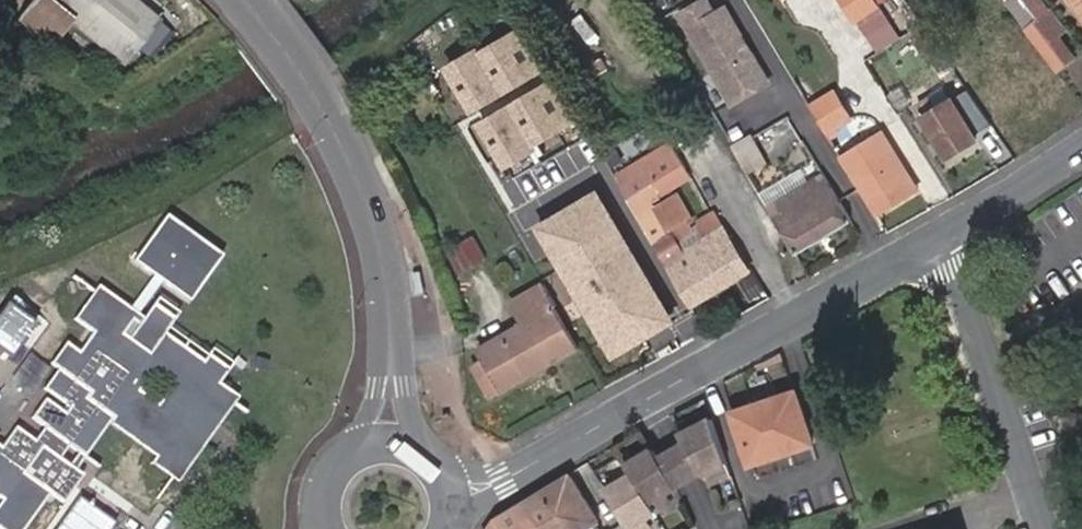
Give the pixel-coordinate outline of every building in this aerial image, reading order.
[(128,0),(30,0),(15,19),(38,38),(49,25),(59,34),(70,21),(121,62),(154,21),(128,0)] [(875,49),(902,30),(882,1),(883,0),(841,0),(875,49)] [(1056,69),(1070,58),(1053,35),(1059,31),(1035,0),(1014,0),(1007,5),(1024,28),(1056,69)] [(1081,16),(1081,0),(1070,0),(1081,16)] [(712,18),(704,4),(679,18),(731,106),(767,84),(748,54),(745,56),(739,44),(741,43),(723,11),(712,18)] [(523,21),(447,64),(474,111),(550,68),(523,21)] [(887,42),(903,65),(920,53),(905,30),(887,42)] [(554,75),(475,119),(503,169),(582,125),(554,75)] [(903,83),(886,94),(900,117),(917,106),(903,83)] [(835,86),(805,105),(827,139),(857,120),(835,86)] [(937,112),(950,103),(944,94),(930,103),(937,112)] [(971,135),(950,103),(937,112),(930,103),(916,112),(947,158),(965,146),(975,140),(971,135)] [(883,133),(877,137),(911,194),(917,190),(883,133)] [(760,135),(732,152),(747,176),(775,160),(760,135)] [(877,137),(840,159),(856,184),(876,216),(911,194),(877,137)] [(633,210),(688,304),(746,269),(722,229),(681,253),(669,232),(673,230),(648,188),(655,184),(662,198),(693,181),(670,144),(613,177),(627,200),(633,210)] [(767,210),(794,255),(851,221),(824,176),(767,210)] [(598,187),(534,224),(614,359),(678,321),(598,187)] [(463,275),(489,260),(476,237),(450,251),(463,275)] [(92,282),(99,286),(132,308),(122,324),(128,328),(141,309),(96,277),(92,282)] [(73,309),(78,314),(99,286),(92,282),(73,309)] [(556,307),(559,305),(546,283),(514,302),(527,323),(479,352),(483,360),(474,367),(492,400),(581,349),(556,307)] [(50,385),(68,397),(64,402),(45,390),(31,411),(49,424),(40,438),(15,420),(1,440),(0,439),(0,492),(3,494),(0,498),(0,522),(10,528),(25,528),(54,490),(66,497),(86,469),(78,463),(73,459),(63,452),(60,450),(67,437),(72,440),(82,447),(109,408),(161,445),(157,451),(178,465),(205,427),(196,422),(205,408),(214,412),(228,392),(212,383),(217,375),(227,360),(204,345),(201,350),(164,325),(174,309),(151,294),(141,309),(128,328),(122,324),(132,308),(99,286),(78,314),(91,324),(78,344),(70,338),(55,358),(64,364),(50,385)] [(48,354),(55,358),(70,338),(64,333),(48,354)] [(40,378),(50,385),(64,364),(55,358),(40,378)] [(239,388),(217,375),(212,383),(228,392),(234,395),(239,388)] [(234,395),(228,392),(214,412),(205,408),(196,422),(205,427),(178,465),(174,472),(179,475),(234,395)] [(751,468),(813,447),(794,397),(734,417),(751,468)] [(82,447),(88,450),(111,420),(157,451),(161,445),(109,408),(82,447)] [(694,438),(697,445),(700,454),(696,456),(708,479),(716,491),(733,484),(715,430),(694,438)] [(63,452),(72,440),(67,437),(60,450),(63,452)] [(679,455),(666,462),(683,494),(696,487),(708,479),(696,456),(700,454),(697,445),(679,455)] [(73,459),(78,463),(88,450),(82,447),(73,459)] [(174,472),(178,465),(157,451),(152,458),(174,472)] [(609,496),(630,528),(653,528),(650,524),(679,509),(673,499),(683,494),(666,462),(662,454),(632,469),(639,480),(609,496)] [(491,528),(591,528),(599,524),(570,477),(496,521),(491,528)]
